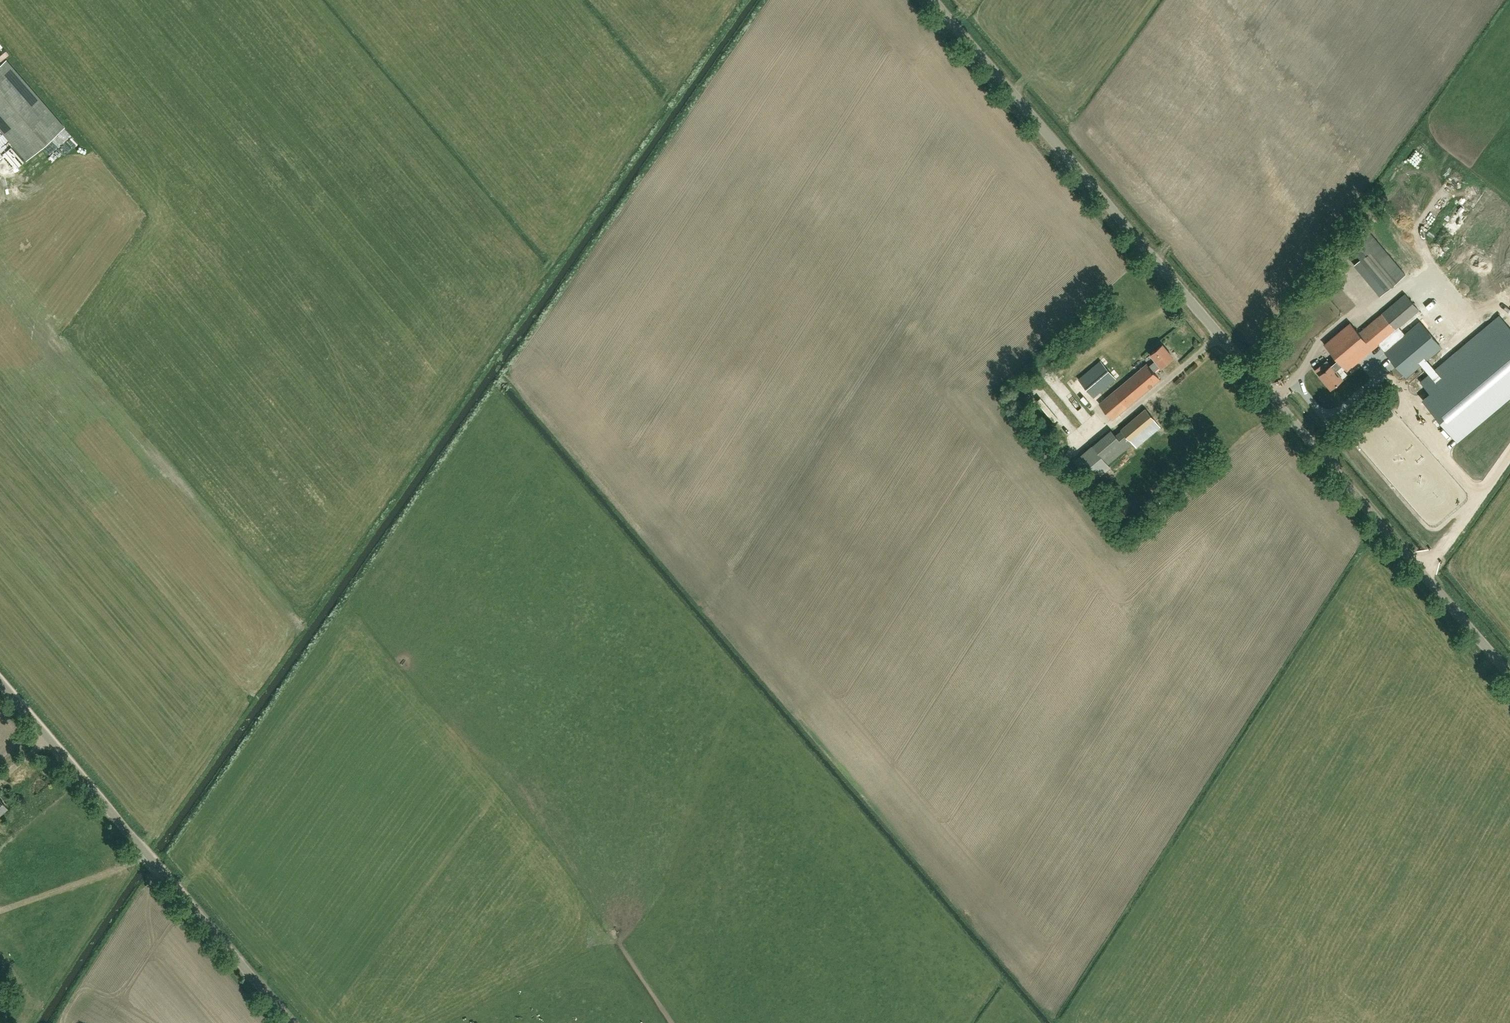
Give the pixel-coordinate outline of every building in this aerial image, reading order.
[(65,127),(8,60),(0,67),(0,128),(27,159),(65,127)] [(1450,199),(1464,179),(1456,174),(1442,194),(1450,199)] [(1473,208),(1485,193),(1477,187),(1465,202),(1473,208)] [(1453,218),(1449,226),(1458,231),(1462,223),(1453,218)] [(1356,235),(1347,243),(1360,259),(1355,263),(1380,293),(1394,281),(1405,273),(1366,227),(1356,235)] [(1344,311),(1353,303),(1334,281),(1325,288),(1344,311)] [(1334,369),(1331,365),(1327,361),(1322,365),(1316,371),(1319,375),(1331,389),(1337,384),(1339,384),(1342,382),(1341,380),(1343,379),(1342,379),(1347,375),(1345,372),(1346,371),(1347,371),(1378,344),(1385,352),(1406,377),(1441,347),(1420,322),(1405,335),(1399,327),(1419,310),(1405,294),(1382,314),(1359,333),(1350,323),(1324,345),(1340,364),(1334,369)] [(1430,375),(1422,382),(1431,393),(1423,399),(1457,440),(1509,395),(1509,330),(1499,317),(1435,370),(1426,360),(1421,365),(1430,375)] [(1162,367),(1173,358),(1162,345),(1151,354),(1156,361),(1149,366),(1147,364),(1099,404),(1112,420),(1160,380),(1154,372),(1161,366),(1162,367)] [(1062,370),(1069,366),(1065,359),(1058,363),(1062,370)] [(1094,398),(1116,379),(1100,361),(1078,379),(1094,398)] [(1136,447),(1160,427),(1145,410),(1139,415),(1140,415),(1115,436),(1111,431),(1093,446),(1108,464),(1133,443),(1136,447)]
